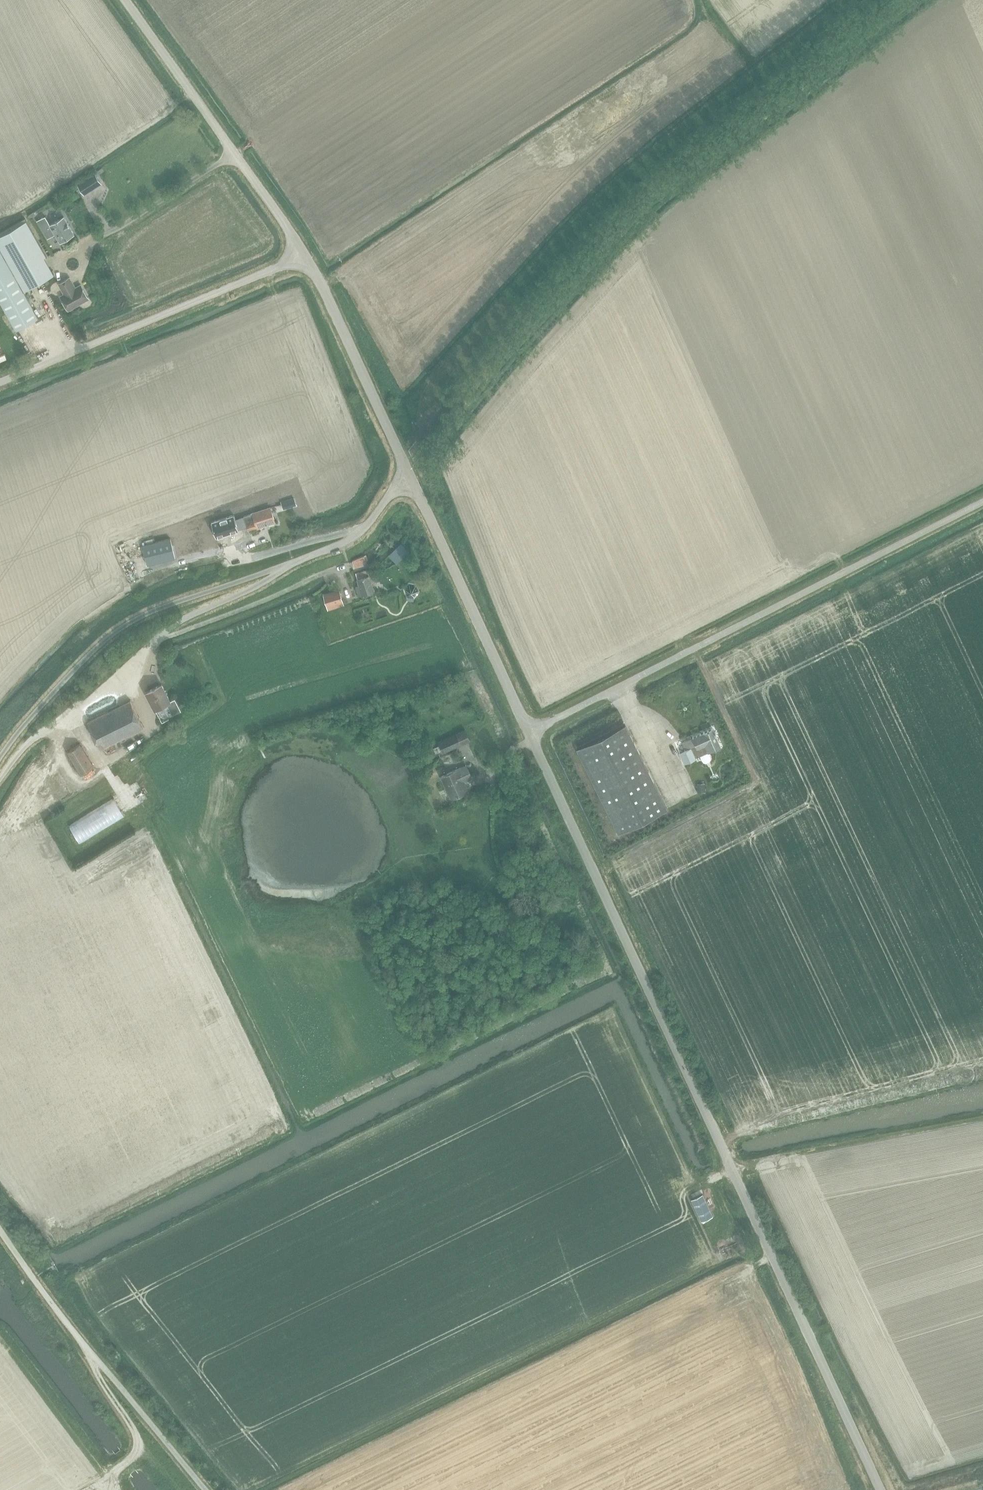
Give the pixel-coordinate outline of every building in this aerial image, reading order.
[(84,194),(101,183),(95,173),(78,184),(84,194)] [(48,238),(55,234),(60,242),(74,234),(64,217),(51,225),(45,215),(37,220),(48,238)] [(13,273),(15,272),(30,264),(46,255),(26,220),(25,218),(0,232),(0,249),(13,273)] [(0,249),(0,300),(16,329),(38,317),(13,273),(0,249)] [(61,296),(69,310),(90,299),(82,284),(76,287),(71,277),(59,283),(65,294),(61,296)] [(294,496),(281,500),(283,509),(297,504),(294,496)] [(270,507),(243,516),(247,526),(248,530),(275,521),(270,507)] [(211,522),(216,537),(239,530),(238,528),(247,526),(243,516),(235,519),(234,514),(211,522)] [(170,538),(142,545),(147,564),(175,557),(170,538)] [(356,587),(359,595),(374,590),(369,575),(357,578),(360,586),(356,587)] [(416,585),(409,585),(405,590),(408,597),(415,597),(419,592),(416,585)] [(327,604),(342,600),(339,591),(324,596),(327,604)] [(124,691),(128,688),(124,681),(119,683),(124,691)] [(166,703),(172,714),(181,710),(175,698),(170,701),(162,684),(146,691),(155,708),(166,703)] [(87,722),(101,749),(144,727),(130,700),(87,722)] [(439,740),(444,751),(478,736),(473,725),(439,740)] [(619,833),(667,809),(625,725),(577,748),(619,833)] [(696,757),(720,746),(712,728),(702,733),(703,733),(693,738),(696,745),(679,753),(684,765),(697,759),(696,757)] [(81,775),(94,767),(80,744),(67,752),(81,775)] [(462,782),(472,777),(467,765),(442,776),(452,797),(466,791),(462,782)] [(712,773),(704,773),(705,783),(713,783),(712,773)] [(62,799),(70,795),(61,781),(54,786),(62,799)] [(124,786),(79,814),(90,831),(135,802),(124,786)] [(702,1222),(713,1217),(703,1195),(691,1200),(702,1222)]
